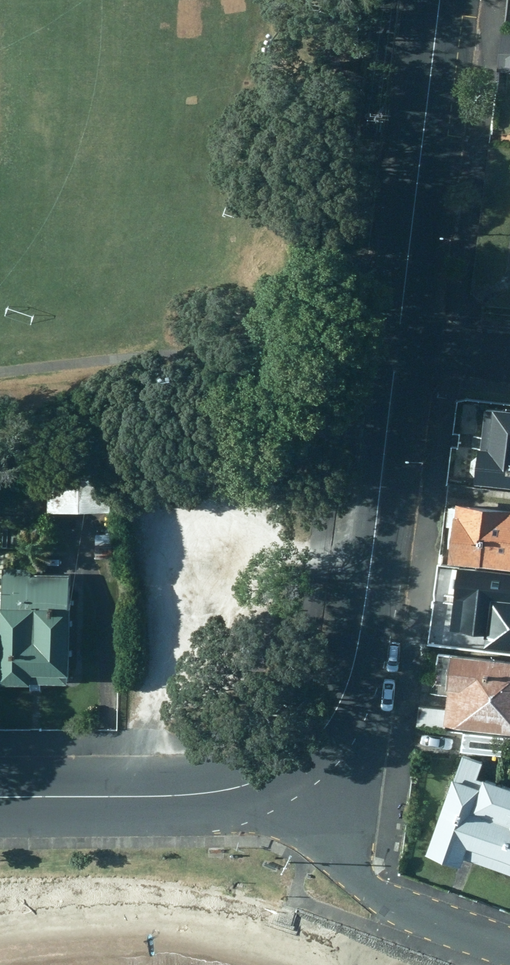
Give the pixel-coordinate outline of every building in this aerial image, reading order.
[(500,29),(495,68),(508,70),(507,79),(509,79),(509,31),(500,29)] [(477,405),(472,443),(466,442),(462,477),(509,483),(509,409),(477,405)] [(42,464),(42,509),(103,509),(103,464),(42,464)] [(439,558),(509,566),(509,507),(447,500),(439,558)] [(113,521),(92,520),(91,557),(113,557),(113,521)] [(3,607),(4,683),(74,684),(76,574),(32,574),(32,568),(6,568),(6,607),(3,607)] [(476,643),(509,647),(509,574),(449,568),(444,610),(451,611),(449,628),(477,630),(476,643)] [(440,650),(440,653),(434,653),(431,683),(435,683),(435,685),(440,686),(437,707),(417,705),(415,725),(441,728),(442,722),(509,730),(509,725),(509,659),(440,650)] [(487,753),(490,734),(458,731),(456,750),(487,753)] [(454,853),(509,873),(509,788),(474,775),(471,785),(465,783),(474,759),(456,753),(448,776),(443,775),(416,851),(450,863),(454,853)]
